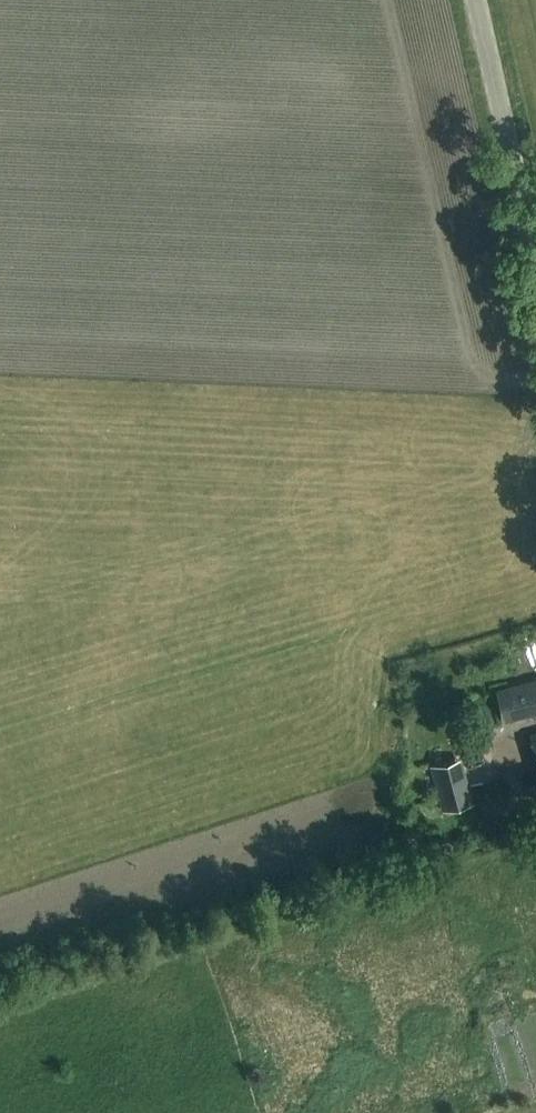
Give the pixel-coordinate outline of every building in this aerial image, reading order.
[(494,693),(503,725),(535,717),(535,681),(494,693)] [(445,795),(503,781),(490,727),(432,741),(445,795)] [(440,798),(443,811),(474,803),(471,789),(440,798)]
